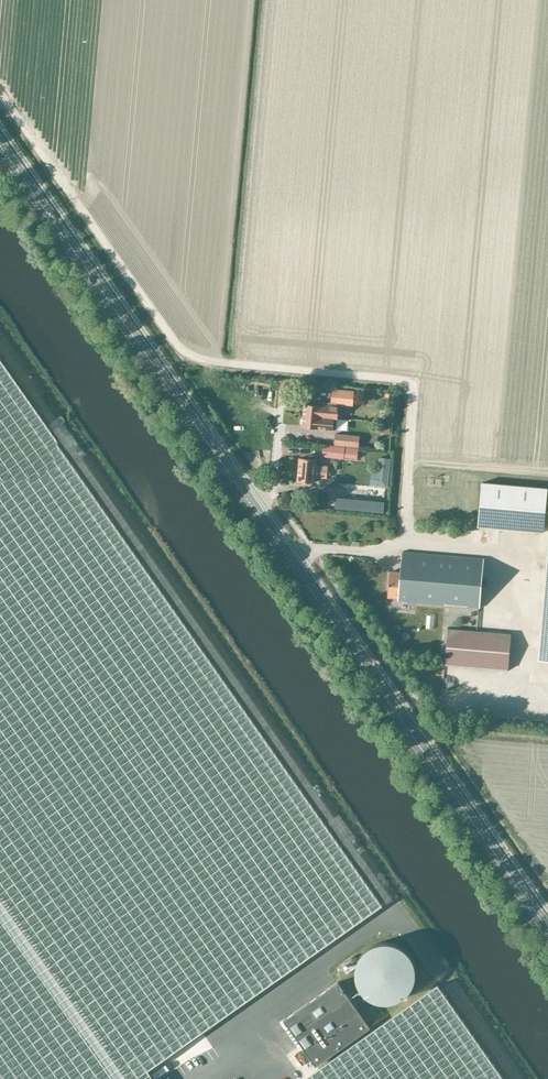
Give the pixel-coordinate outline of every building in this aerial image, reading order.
[(149,1069),(382,905),(0,361),(0,1078),(156,1078),(149,1069)] [(332,389),(331,402),(340,403),(353,404),(354,391),(332,389)] [(386,401),(386,392),(378,391),(378,400),(386,401)] [(305,415),(338,418),(340,403),(331,402),(321,401),(321,405),(306,403),(305,415)] [(338,418),(305,415),(304,427),(319,428),(322,431),(325,432),(328,429),(337,430),(338,418)] [(381,432),(389,433),(390,425),(381,424),(381,432)] [(334,444),(358,447),(359,436),(335,433),(334,444)] [(344,457),(357,458),(358,448),(322,445),(321,456),(344,458),(344,457)] [(318,457),(316,455),(312,455),(310,456),(310,459),(301,458),(299,480),(317,483),(317,477),(328,478),(329,465),(318,465),(318,459),(318,457)] [(371,472),(370,484),(387,486),(389,463),(379,462),(378,473),(371,472)] [(547,488),(481,482),(478,527),(543,533),(547,488)] [(358,494),(358,488),(335,486),(334,492),(358,494)] [(447,509),(449,495),(433,493),(431,507),(447,509)] [(335,507),(384,511),(384,502),(336,498),(335,507)] [(547,660),(547,546),(538,660),(547,660)] [(401,601),(481,607),(486,559),(405,551),(403,574),(392,573),(389,597),(401,597),(401,601)] [(486,630),(506,631),(508,613),(488,611),(486,630)] [(445,663),(509,668),(511,633),(448,628),(445,663)] [(339,982),(285,1020),(316,1065),(370,1027),(339,982)] [(438,986),(437,984),(303,1078),(504,1078),(438,986)]
